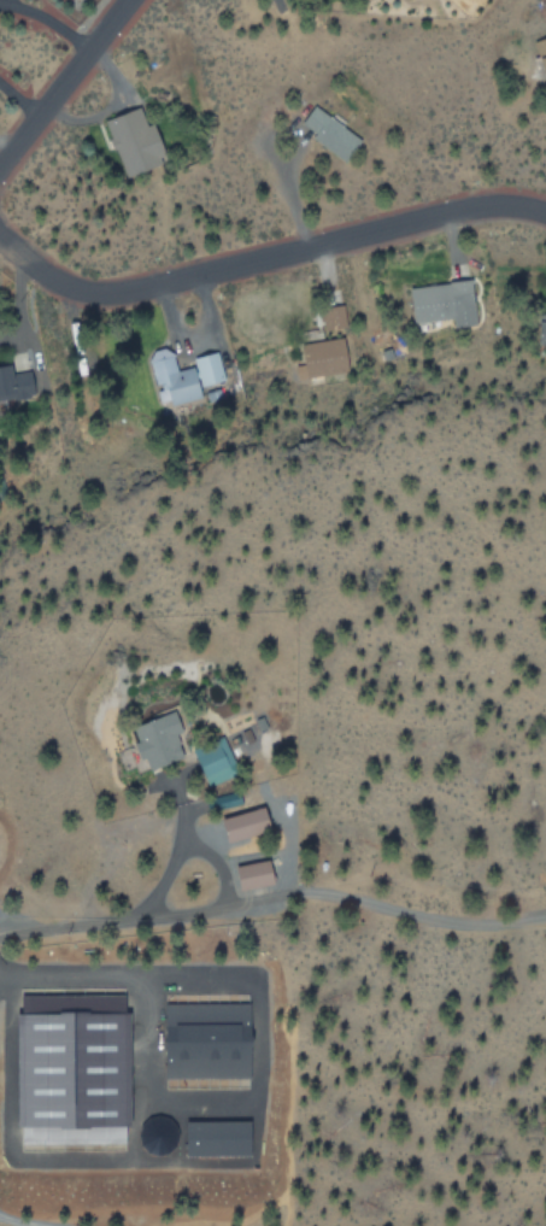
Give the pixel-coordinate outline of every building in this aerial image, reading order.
[(533,40),(545,80),(545,36),(533,40)] [(361,139),(313,105),(301,123),(315,133),(311,138),(345,161),(361,139)] [(125,176),(169,159),(154,121),(147,124),(140,106),(103,120),(125,176)] [(409,284),(412,321),(451,318),(452,325),(477,323),(473,279),(409,284)] [(319,306),(322,330),(345,327),(342,304),(319,306)] [(301,341),(303,363),(295,363),(296,376),(349,371),(346,336),(301,341)] [(223,379),(216,350),(191,356),(193,365),(175,369),(170,345),(148,350),(156,386),(159,400),(170,398),(171,403),(200,396),(198,385),(223,379)] [(29,370),(12,372),(11,362),(0,364),(0,400),(34,394),(29,370)] [(132,725),(138,739),(136,740),(147,770),(184,756),(176,732),(183,730),(176,709),(132,725)] [(206,785),(237,773),(223,736),(192,747),(206,785)] [(222,817),(228,841),(272,828),(265,805),(222,817)] [(274,884),(272,859),(237,863),(240,887),(274,884)] [(166,1077),(205,1077),(205,1063),(213,1063),(213,1042),(244,1042),(244,1016),(227,1016),(227,1002),(166,1002),(166,1077)]
